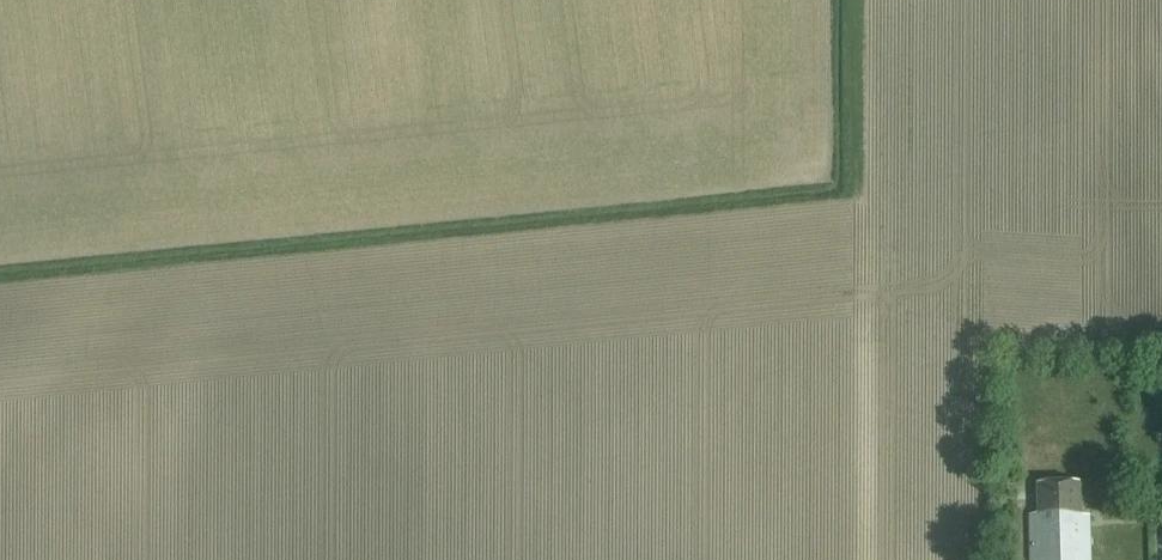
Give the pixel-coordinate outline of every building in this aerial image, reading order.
[(1090,516),(1080,517),(1079,483),(1038,485),(1038,514),(1029,514),(1030,559),(1091,559),(1090,516)]
